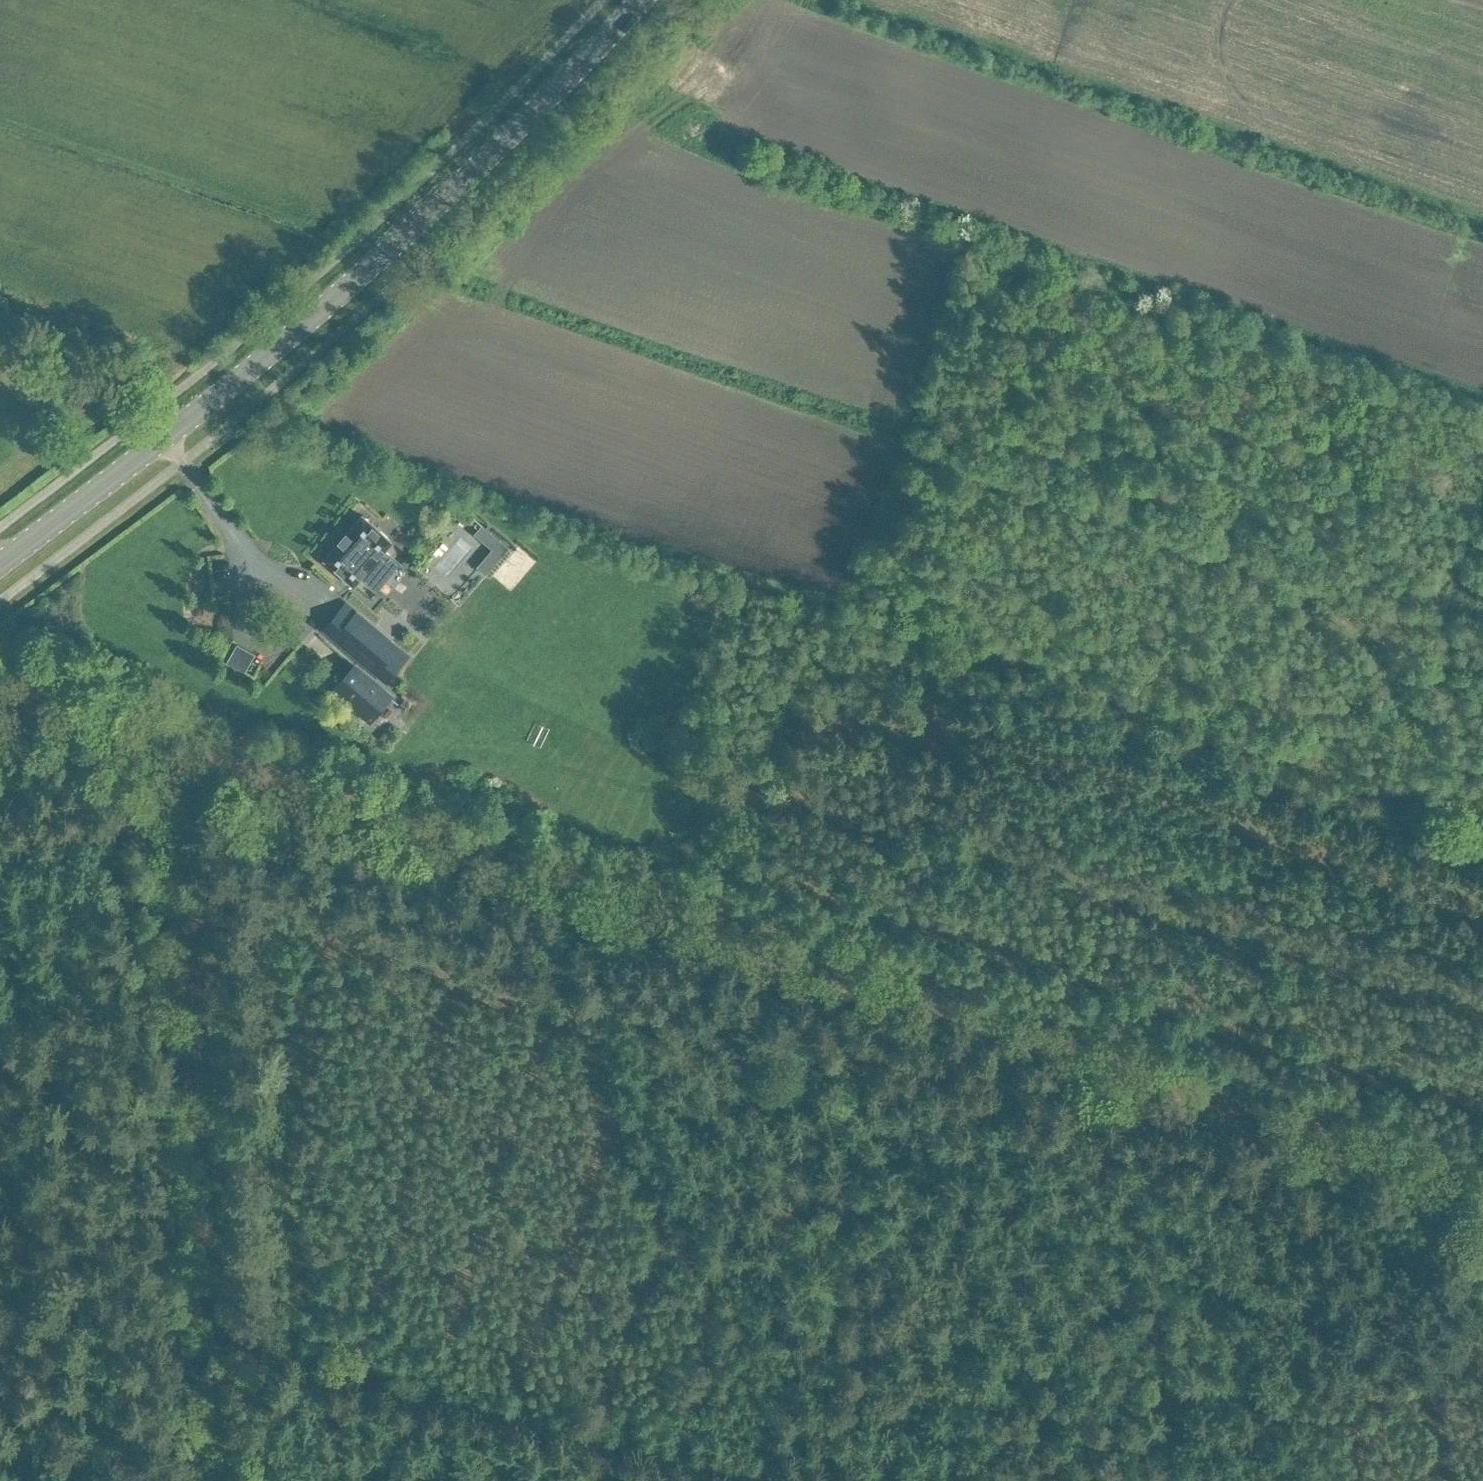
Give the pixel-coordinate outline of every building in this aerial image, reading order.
[(362,512),(323,558),(355,585),(361,577),(376,590),(401,561),(386,549),(394,539),(362,512)] [(482,524),(474,533),(483,541),(491,531),(482,524)] [(453,527),(429,558),(449,574),(474,542),(453,527)] [(392,648),(355,616),(358,613),(346,603),(325,628),(386,680),(407,655),(395,645),(392,648)] [(250,670),(261,651),(242,640),(231,659),(250,670)] [(370,720),(390,696),(354,665),(334,688),(370,720)]
